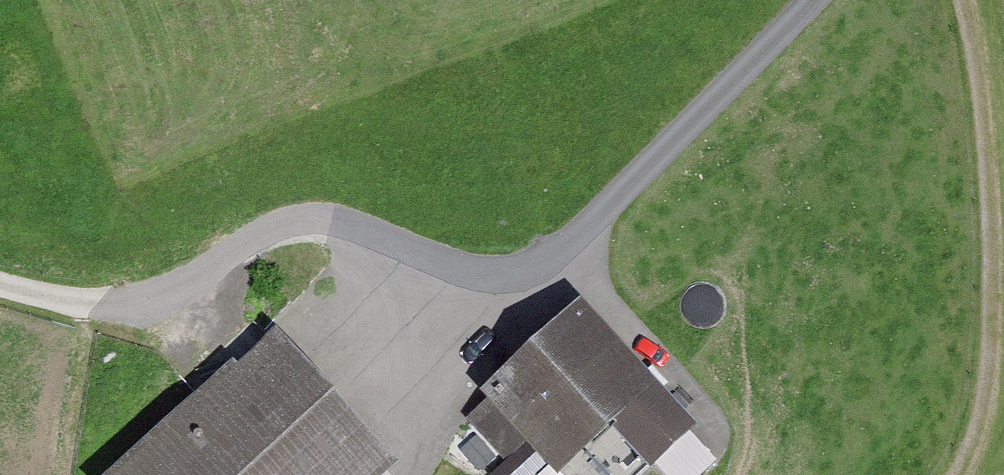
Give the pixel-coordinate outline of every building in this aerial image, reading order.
[(582,308),(485,399),(557,474),(637,474),(691,424),(582,308)] [(280,338),(129,474),(386,474),(396,466),(280,338)]
